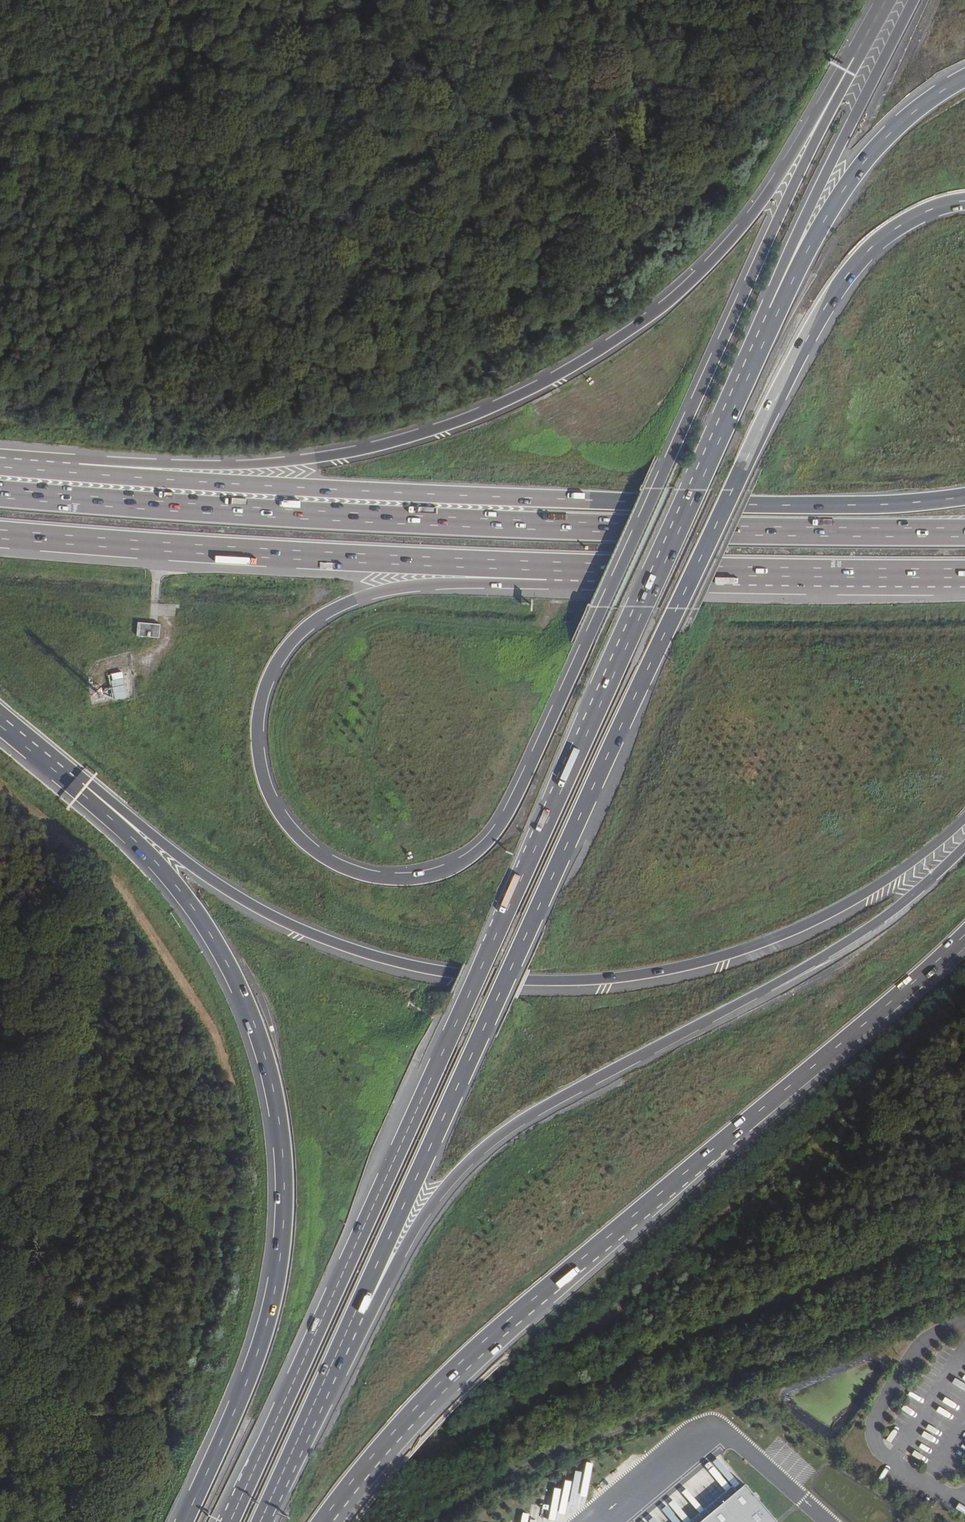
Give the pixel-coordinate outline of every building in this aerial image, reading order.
[(150,623),(137,622),(136,636),(158,638),(159,624),(150,623)] [(114,693),(117,693),(127,691),(123,672),(110,674),(114,693)] [(127,691),(117,693),(118,700),(128,698),(127,691)] [(746,1485),(702,1521),(777,1521),(746,1485)]
